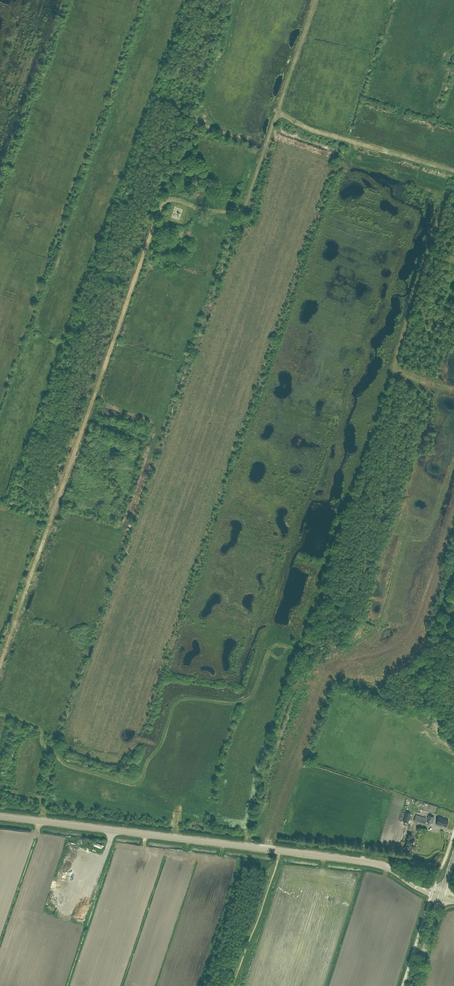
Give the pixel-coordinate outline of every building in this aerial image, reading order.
[(408,823),(411,813),(406,812),(403,822),(408,823)] [(425,825),(427,818),(415,815),(413,822),(425,825)] [(432,824),(434,817),(428,815),(426,822),(432,824)] [(446,827),(448,820),(442,819),(443,818),(439,817),(437,825),(440,826),(440,825),(446,827)]
